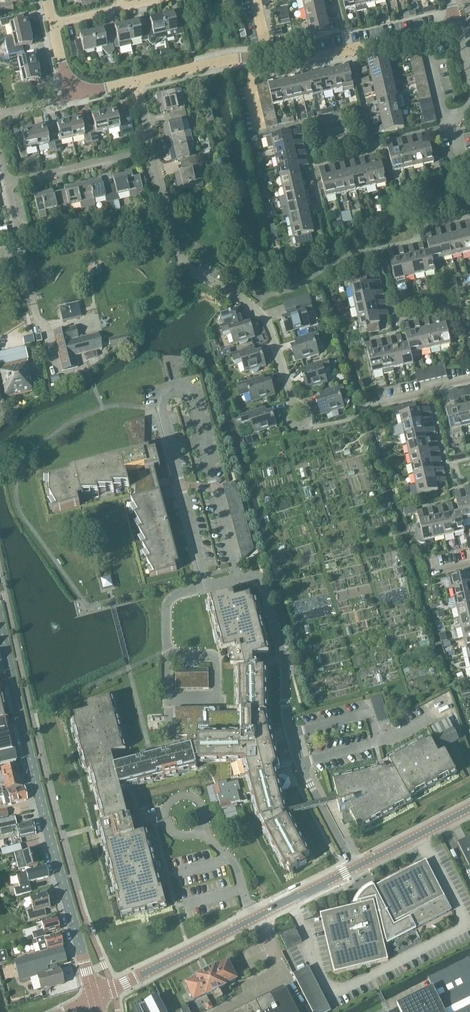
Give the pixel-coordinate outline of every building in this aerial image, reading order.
[(5,4),(0,5),(0,12),(14,9),(12,3),(22,1),(22,0),(4,0),(5,4)] [(324,5),(323,0),(302,0),(305,9),(324,5)] [(346,10),(356,8),(354,0),(343,0),(346,10)] [(356,8),(357,13),(367,10),(366,6),(365,0),(354,0),(356,8)] [(307,19),(327,15),(324,5),(305,9),(307,19)] [(173,37),(184,34),(180,18),(174,19),(173,14),(162,16),(166,38),(167,40),(174,38),(173,37)] [(309,29),(329,25),(327,15),(307,19),(309,29)] [(27,20),(21,22),(20,16),(0,20),(2,26),(9,25),(12,36),(29,32),(27,20)] [(145,26),(148,40),(149,43),(151,44),(152,45),(154,45),(156,44),(158,40),(166,38),(162,16),(150,19),(151,24),(145,26)] [(148,40),(145,26),(139,27),(138,22),(126,24),(130,41),(141,38),(142,42),(148,40)] [(121,48),(124,47),(125,46),(125,44),(124,42),(130,41),(126,24),(115,27),(116,32),(110,34),(113,48),(120,47),(121,48)] [(309,29),(311,40),(331,35),(329,25),(309,29)] [(281,28),(272,31),(273,38),(283,35),(281,28)] [(91,32),(95,49),(101,48),(102,50),(108,57),(110,57),(111,56),(114,51),(113,48),(110,34),(104,35),(103,30),(91,32)] [(29,32),(12,36),(14,47),(7,49),(8,55),(24,52),(23,46),(32,44),(29,32)] [(95,49),(91,32),(80,35),(81,40),(69,43),(73,57),(90,53),(89,50),(95,49)] [(410,59),(422,56),(421,51),(409,53),(410,59)] [(14,73),(20,71),(38,67),(35,56),(25,58),(24,52),(8,55),(8,56),(10,62),(11,61),(14,73)] [(411,65),(423,62),(422,56),(410,59),(411,65)] [(361,75),(370,73),(391,68),(389,58),(368,63),(370,68),(360,71),(361,75)] [(413,71),(425,68),(423,62),(411,65),(413,71)] [(38,67),(20,71),(23,83),(15,84),(16,91),(32,87),(31,81),(40,79),(38,67)] [(339,69),(343,89),(344,92),(355,90),(349,67),(339,69)] [(391,68),(370,73),(372,78),(362,81),(363,85),(373,83),(393,78),(391,68)] [(425,68),(413,71),(414,77),(426,74),(425,68)] [(343,89),(339,69),(329,72),(333,91),(343,89)] [(333,91),(329,72),(319,74),(324,94),(333,91)] [(324,94),(319,74),(309,76),(314,96),(324,94)] [(426,74),(414,77),(415,83),(427,80),(426,74)] [(314,96),(309,76),(299,78),(304,98),(314,96)] [(304,98),(299,78),(289,81),(294,100),(304,98)] [(393,78),(373,83),(374,88),(364,91),(365,95),(375,93),(396,88),(393,78)] [(427,80),(415,83),(417,89),(429,86),(427,80)] [(294,100),(289,81),(279,83),(284,103),(294,100)] [(279,83),(272,85),(271,82),(268,83),(270,89),(271,95),(273,101),(274,105),(284,103),(279,83)] [(257,85),(258,92),(270,89),(268,83),(257,85)] [(418,94),(430,92),(429,86),(417,89),(418,94)] [(396,88),(375,93),(377,98),(367,101),(368,105),(378,103),(398,98),(396,88)] [(187,114),(183,96),(181,89),(158,94),(162,113),(170,111),(171,117),(187,114)] [(258,92),(260,98),(271,95),(270,89),(258,92)] [(419,100),(432,97),(430,92),(418,94),(419,100)] [(260,98),(261,104),(273,101),(271,95),(260,98)] [(380,113),(400,108),(405,107),(403,97),(398,98),(378,103),(379,108),(369,110),(370,115),(380,112),(380,113)] [(432,97),(419,100),(421,106),(433,103),(432,97)] [(261,104),(262,110),(274,107),(274,105),(273,101),(261,104)] [(433,103),(421,106),(422,112),(434,109),(433,103)] [(262,110),(264,116),(276,113),(274,107),(262,110)] [(400,108),(380,113),(381,118),(371,120),(372,124),(382,122),(382,123),(403,118),(400,108)] [(424,118),(436,115),(434,109),(422,112),(424,118)] [(116,110),(104,113),(108,131),(119,128),(121,135),(133,133),(129,113),(117,116),(116,110)] [(108,131),(104,113),(92,116),(94,125),(88,127),(92,142),(98,141),(96,133),(108,131)] [(264,116),(265,122),(277,119),(276,113),(264,116)] [(191,131),(188,120),(187,114),(171,117),(172,123),(164,125),(169,143),(192,138),(191,131)] [(425,124),(437,121),(436,115),(424,118),(425,124)] [(86,144),(92,142),(88,127),(83,128),(80,118),(68,121),(72,139),(84,136),(86,144)] [(405,128),(403,118),(382,123),(384,128),(374,130),(375,135),(405,128)] [(267,128),(278,126),(277,119),(265,122),(267,128)] [(53,135),(57,150),(63,149),(61,141),(72,139),(68,121),(56,124),(59,133),(53,135)] [(57,150),(53,135),(47,136),(45,126),(33,129),(37,147),(49,144),(50,152),(57,150)] [(37,147),(33,129),(21,132),(23,141),(18,143),(21,158),(28,157),(26,149),(37,147)] [(271,137),(274,148),(294,143),(292,138),(302,135),(301,130),(271,137)] [(433,158),(430,146),(430,143),(424,144),(421,134),(417,135),(419,145),(424,165),(434,163),(433,158)] [(419,145),(414,146),(411,136),(407,137),(409,147),(414,167),(424,165),(419,145)] [(182,166),(198,162),(196,156),(191,157),(188,146),(194,145),(192,138),(169,143),(173,162),(181,160),(182,166)] [(409,147),(404,149),(402,139),(397,140),(399,150),(404,170),(414,167),(409,147)] [(294,143),(274,148),(276,158),(296,153),(295,147),(305,145),(304,141),(294,143)] [(399,150),(394,151),(391,141),(387,142),(394,172),(404,170),(399,150)] [(439,157),(436,145),(430,146),(433,158),(439,157)] [(298,163),(297,157),(307,155),(306,151),(296,153),(276,158),(278,168),(298,163)] [(376,186),(387,184),(382,164),(376,165),(374,155),(370,156),(372,166),(376,186)] [(372,166),(366,168),(364,158),(360,159),(362,169),(366,189),(376,186),(372,166)] [(366,189),(362,169),(356,170),(354,160),(350,161),(352,171),(356,191),(366,189)] [(281,178),(301,173),(299,167),(309,165),(308,161),(298,163),(278,168),(281,178)] [(198,162),(182,166),(183,172),(176,174),(180,192),(203,187),(202,180),(196,181),(194,170),(199,168),(198,162)] [(352,171),(346,172),(344,162),(340,163),(342,173),(346,193),(356,191),(352,171)] [(29,165),(31,172),(41,170),(39,163),(29,165)] [(332,176),(336,195),(346,193),(342,173),(336,175),(334,165),(330,166),(332,176)] [(324,189),(326,198),(336,195),(332,176),(327,177),(324,167),(320,168),(323,183),(324,189)] [(130,197),(144,194),(140,176),(133,178),(132,172),(113,177),(115,184),(109,186),(113,201),(117,200),(119,200),(117,195),(129,192),(130,197)] [(283,187),(303,183),(301,173),(281,178),(283,187)] [(113,201),(109,186),(103,187),(101,179),(83,183),(88,207),(95,205),(94,200),(105,197),(107,203),(113,201)] [(88,207),(83,183),(64,188),(66,195),(60,197),(64,213),(70,211),(69,206),(80,203),(82,208),(88,207)] [(285,197),(305,192),(303,183),(283,187),(285,197)] [(64,213),(60,197),(55,198),(53,190),(34,195),(40,218),(46,217),(45,211),(57,208),(58,214),(64,213)] [(287,207),(307,203),(305,192),(285,197),(287,207)] [(290,217),(310,212),(307,203),(287,207),(290,217)] [(344,219),(351,218),(350,205),(343,206),(344,219)] [(292,227),(312,222),(310,212),(290,217),(292,227)] [(312,222),(292,227),(294,237),(298,236),(300,244),(313,241),(311,233),(314,233),(312,222)] [(469,253),(469,240),(468,232),(462,234),(460,224),(455,225),(458,235),(463,255),(469,253)] [(445,227),(448,237),(453,257),(463,255),(458,235),(452,236),(450,226),(445,227)] [(435,230),(438,240),(442,259),(453,257),(448,237),(442,238),(440,228),(435,230)] [(433,262),(442,259),(438,240),(432,241),(430,231),(425,232),(430,252),(433,262)] [(418,244),(420,254),(425,274),(435,272),(433,262),(430,252),(425,253),(423,243),(418,244)] [(410,257),(410,256),(415,276),(425,274),(420,254),(415,256),(412,245),(408,246),(410,257)] [(405,279),(415,276),(410,256),(410,257),(405,258),(403,248),(398,249),(401,259),(405,279)] [(395,260),(392,250),(388,251),(395,281),(405,279),(401,259),(395,260)] [(97,267),(93,268),(95,274),(99,273),(102,272),(100,266),(97,267)] [(373,293),(372,288),(382,285),(381,281),(351,288),(353,298),(373,293)] [(411,290),(428,286),(427,281),(410,285),(411,290)] [(383,291),(373,293),(353,298),(356,308),(376,303),(374,298),(384,295),(383,291)] [(288,318),(283,319),(287,333),(310,326),(307,316),(309,316),(311,314),(313,312),(313,310),(311,304),(312,304),(309,296),(286,303),(289,311),(286,311),(288,318)] [(385,301),(376,303),(356,308),(358,318),(378,313),(377,308),(387,305),(385,301)] [(78,305),(61,309),(63,318),(63,321),(66,320),(84,316),(83,313),(83,312),(82,310),(79,311),(78,305)] [(246,325),(241,307),(221,314),(224,325),(221,326),(223,332),(225,334),(227,335),(229,335),(231,334),(234,344),(239,342),(241,344),(243,344),(245,344),(247,343),(248,342),(248,340),(255,337),(251,324),(246,325)] [(388,311),(378,313),(358,318),(361,328),(381,324),(379,318),(389,315),(388,311)] [(433,317),(436,327),(441,347),(451,345),(446,325),(440,326),(438,316),(433,317)] [(426,329),(431,349),(441,347),(436,327),(430,328),(428,318),(424,319),(426,329)] [(414,321),(416,332),(421,352),(431,349),(426,329),(421,331),(418,320),(414,321)] [(403,324),(408,344),(411,354),(421,352),(416,332),(410,333),(408,323),(403,324)] [(99,333),(78,338),(76,328),(53,333),(62,371),(77,367),(75,356),(97,350),(102,349),(99,333)] [(296,362),(319,354),(315,341),(320,340),(318,333),(298,339),(299,346),(292,348),(296,362)] [(128,334),(109,340),(111,348),(131,342),(128,334)] [(414,364),(411,354),(408,344),(403,345),(401,336),(396,337),(399,346),(403,366),(414,364)] [(389,349),(393,369),(403,366),(399,346),(393,348),(391,338),(386,339),(389,349)] [(378,351),(383,371),(384,374),(394,372),(393,369),(389,349),(383,350),(381,340),(376,341),(378,351)] [(373,373),(383,371),(378,351),(373,352),(371,343),(366,344),(373,373)] [(0,352),(0,363),(0,364),(28,358),(25,347),(25,346),(0,352)] [(232,355),(234,361),(236,363),(238,364),(240,364),(242,363),(245,372),(250,371),(252,372),(254,373),(256,373),(258,372),(259,370),(260,368),(266,366),(262,352),(254,355),(252,348),(232,355)] [(303,375),(307,389),(313,387),(315,388),(317,389),(319,389),(321,388),(322,386),(323,384),(327,382),(324,373),(327,372),(329,371),(330,369),(330,366),(328,360),(308,366),(310,373),(303,375)] [(0,367),(0,389),(2,399),(31,393),(29,385),(33,384),(28,361),(0,367)] [(445,365),(439,366),(441,378),(447,377),(445,365)] [(439,366),(433,368),(435,379),(441,378),(439,366)] [(430,381),(435,379),(433,368),(427,369),(430,381)] [(427,369),(421,370),(424,382),(430,381),(427,369)] [(415,372),(417,380),(418,383),(424,382),(421,370),(415,372)] [(237,385),(241,396),(249,393),(252,402),(275,395),(271,381),(263,384),(261,377),(237,385)] [(394,388),(392,380),(386,382),(388,390),(394,388)] [(317,401),(321,415),(344,408),(340,395),(345,393),(343,386),(325,392),(327,398),(317,401)] [(449,390),(447,393),(448,399),(449,400),(452,402),(459,401),(461,398),(459,391),(456,389),(449,390)] [(430,408),(418,410),(416,403),(403,407),(404,413),(400,414),(402,425),(422,420),(421,415),(431,413),(430,408)] [(457,408),(461,428),(469,426),(469,422),(466,406),(458,408),(458,406),(456,406),(457,408)] [(446,409),(451,430),(452,435),(462,433),(461,428),(457,408),(448,411),(447,409),(446,409)] [(263,409),(241,416),(242,419),(243,422),(244,424),(246,425),(249,425),(251,424),(254,434),(277,426),(272,413),(265,415),(263,409)] [(176,565),(179,564),(161,492),(167,490),(167,480),(169,480),(158,480),(155,470),(161,469),(157,452),(151,454),(150,450),(145,452),(145,418),(125,423),(133,455),(70,471),(70,475),(45,481),(53,513),(80,506),(79,500),(83,499),(84,500),(130,488),(130,487),(136,487),(135,499),(130,500),(150,578),(177,571),(176,565)] [(402,425),(398,426),(401,436),(404,435),(425,430),(423,425),(433,423),(432,418),(422,420),(402,425)] [(425,430),(404,435),(407,445),(427,440),(426,435),(435,433),(434,428),(425,430)] [(429,449),(428,445),(438,443),(437,438),(427,440),(407,445),(409,454),(429,449)] [(439,447),(429,449),(409,454),(411,465),(431,460),(430,455),(440,453),(439,447)] [(441,457),(431,460),(411,465),(413,474),(434,470),(432,465),(442,462),(441,457)] [(444,467),(434,470),(413,474),(416,484),(436,480),(435,474),(445,472),(444,467)] [(446,477),(436,480),(416,484),(418,495),(438,490),(437,485),(447,482),(446,477)] [(223,485),(225,492),(234,483),(223,485)] [(225,492),(229,496),(238,487),(234,483),(225,492)] [(238,487),(229,496),(227,498),(231,503),(240,494),(238,487)] [(469,520),(469,509),(468,500),(462,501),(460,491),(455,492),(460,512),(462,522),(469,520)] [(240,494),(231,503),(229,505),(233,510),(242,501),(240,494)] [(242,501),(233,510),(230,512),(235,517),(244,508),(242,501)] [(448,504),(450,515),(455,534),(465,532),(462,522),(460,512),(455,513),(453,503),(448,504)] [(445,516),(443,506),(438,507),(440,517),(445,537),(455,534),(450,515),(445,516)] [(244,508),(235,517),(232,519),(236,524),(245,515),(244,508)] [(428,509),(430,519),(435,539),(445,537),(440,517),(435,518),(432,508),(428,509)] [(417,512),(422,530),(417,532),(419,540),(420,542),(422,543),(423,543),(425,543),(425,541),(435,539),(430,519),(425,521),(423,511),(417,512)] [(245,515),(236,524),(234,526),(238,531),(247,522),(245,515)] [(247,522),(238,531),(236,533),(240,538),(249,529),(247,522)] [(240,538),(237,540),(242,545),(251,536),(249,529),(240,538)] [(242,545),(239,547),(244,551),(253,543),(251,536),(242,545)] [(253,543),(244,551),(241,554),(245,558),(254,550),(253,543)] [(450,578),(453,589),(469,585),(469,574),(450,578)] [(101,580),(103,590),(113,588),(111,577),(101,580)] [(453,589),(455,599),(469,596),(469,585),(453,589)] [(228,594),(209,599),(211,607),(214,607),(215,612),(216,617),(214,618),(216,625),(218,633),(220,632),(222,638),(223,643),(220,643),(222,652),(228,650),(231,664),(244,661),(246,669),(249,669),(250,669),(250,663),(261,663),(261,655),(264,654),(269,653),(267,645),(265,646),(263,640),(262,635),(265,635),(262,626),(261,619),(258,620),(257,614),(255,610),(258,609),(256,601),(252,602),(251,596),(235,600),(235,597),(234,594),(232,594),(231,594),(228,594)] [(385,600),(394,631),(403,628),(406,637),(419,633),(417,625),(422,623),(419,612),(404,617),(401,608),(408,606),(404,594),(385,600)] [(455,599),(457,609),(469,607),(469,596),(455,599)] [(137,602),(152,598),(116,607),(134,603),(137,602)] [(78,617),(111,609),(111,608),(78,617),(74,601),(80,599),(71,601),(71,602),(74,601),(78,617),(75,617),(75,618),(78,617)] [(380,622),(377,606),(371,607),(372,612),(349,615),(351,628),(353,628),(352,624),(357,624),(357,621),(364,620),(365,624),(380,622)] [(457,609),(460,619),(469,617),(469,607),(457,609)] [(462,629),(469,627),(469,617),(460,619),(462,629)] [(462,629),(464,639),(469,637),(469,627),(462,629)] [(465,653),(453,655),(454,663),(467,661),(465,653)] [(210,707),(176,708),(177,736),(192,736),(193,747),(192,747),(193,751),(196,761),(199,760),(199,764),(205,764),(206,767),(206,768),(207,769),(208,771),(209,773),(211,775),(212,777),(213,779),(214,781),(215,783),(216,786),(213,786),(217,801),(220,801),(222,808),(222,810),(237,806),(236,804),(242,802),(248,801),(247,795),(252,794),(253,799),(256,809),(258,820),(261,820),(266,828),(263,830),(269,840),(274,850),(279,859),(284,869),(287,867),(290,872),(307,863),(304,858),(310,855),(305,845),(299,836),(294,826),(289,817),(289,816),(284,819),(282,814),(287,813),(284,802),(281,791),(288,790),(291,784),(289,778),(284,775),(277,777),(275,770),(274,764),(277,764),(276,759),(274,749),(271,740),(271,738),(269,729),(268,728),(265,717),(263,718),(262,713),(268,713),(268,712),(267,701),(267,690),(267,680),(267,669),(261,669),(261,666),(261,663),(250,663),(250,669),(249,669),(246,669),(238,669),(238,680),(238,691),(238,701),(238,712),(227,713),(210,713),(210,707)] [(175,670),(176,678),(209,677),(209,669),(175,670)] [(209,677),(176,678),(176,690),(209,689),(209,677)] [(461,692),(462,699),(469,697),(469,691),(469,690),(461,692)] [(371,700),(378,723),(389,719),(382,696),(371,700)] [(76,720),(72,721),(76,734),(79,747),(82,760),(86,774),(91,773),(94,784),(97,797),(100,810),(104,823),(99,824),(102,837),(104,843),(107,856),(110,869),(114,882),(117,894),(118,897),(116,897),(121,916),(122,919),(141,914),(154,910),(167,907),(162,887),(161,887),(160,883),(157,870),(154,858),(151,845),(147,831),(136,834),(134,827),(133,823),(141,821),(139,814),(131,816),(128,816),(121,790),(134,787),(147,783),(160,780),(173,777),(185,773),(198,770),(196,761),(193,751),(192,747),(187,748),(185,747),(172,751),(171,752),(161,755),(160,754),(146,757),(145,759),(136,761),(134,760),(128,762),(126,754),(125,750),(126,750),(126,749),(123,736),(119,723),(116,710),(113,698),(94,702),(91,703),(89,704),(88,705),(89,708),(90,711),(75,715),(76,720)] [(409,698),(394,702),(397,710),(411,706),(409,698)] [(9,729),(6,718),(0,719),(0,730),(9,729)] [(432,727),(437,736),(453,728),(448,719),(432,727)] [(453,728),(437,736),(443,749),(460,740),(453,728)] [(9,729),(0,730),(0,742),(11,739),(9,729)] [(13,750),(11,739),(0,742),(0,753),(13,750)] [(334,780),(339,799),(341,804),(338,804),(340,813),(342,812),(344,822),(355,821),(358,827),(363,824),(365,828),(373,824),(371,821),(381,816),(382,819),(396,811),(395,809),(400,806),(404,804),(406,806),(413,802),(411,798),(417,795),(416,793),(426,787),(427,790),(441,782),(439,780),(449,775),(450,777),(457,773),(447,754),(446,752),(444,752),(439,754),(432,740),(426,743),(425,740),(417,744),(418,746),(409,751),(408,749),(394,756),(395,758),(390,761),(393,767),(387,771),(386,766),(378,768),(378,771),(368,774),(367,771),(352,775),(353,778),(342,780),(342,778),(334,780)] [(13,750),(0,753),(0,765),(16,761),(13,750)] [(276,771),(293,767),(291,760),(277,764),(274,765),(276,771)] [(19,775),(16,764),(1,768),(3,776),(0,776),(0,780),(19,775)] [(19,775),(0,780),(0,782),(0,783),(4,782),(6,790),(21,786),(19,775)] [(23,787),(3,792),(6,805),(26,800),(23,787)] [(339,799),(287,813),(282,814),(284,819),(289,816),(289,817),(338,804),(341,804),(339,799)] [(0,811),(0,818),(9,816),(7,809),(0,811)] [(0,821),(0,829),(0,830),(11,827),(16,826),(14,817),(0,821)] [(16,826),(11,827),(13,833),(17,832),(19,839),(35,835),(32,822),(16,826)] [(0,830),(0,831),(1,836),(13,833),(11,827),(0,830)] [(24,847),(35,844),(33,837),(22,839),(24,847)] [(469,866),(469,839),(469,838),(458,844),(469,866)] [(22,851),(14,853),(18,870),(38,864),(34,850),(23,853),(22,851)] [(452,911),(445,897),(426,860),(377,886),(375,887),(374,886),(371,887),(369,889),(366,891),(366,890),(365,890),(364,890),(363,890),(362,891),(362,892),(362,893),(362,894),(360,896),(359,899),(357,902),(361,902),(361,904),(320,914),(331,957),(335,973),(388,960),(385,944),(384,941),(386,940),(387,942),(387,944),(394,940),(400,938),(452,911)] [(46,868),(17,875),(20,887),(14,889),(16,896),(32,892),(29,882),(48,877),(46,868)] [(27,911),(30,920),(46,916),(44,910),(50,908),(46,893),(29,898),(33,909),(27,911)] [(32,933),(33,939),(38,938),(46,936),(45,933),(59,929),(56,918),(41,922),(44,930),(38,932),(38,931),(32,933)] [(281,937),(287,950),(302,942),(296,929),(281,937)] [(37,944),(40,953),(63,946),(63,943),(62,940),(61,939),(60,935),(44,939),(44,937),(36,939),(37,944)] [(37,976),(46,973),(45,967),(56,964),(66,961),(62,948),(14,962),(20,981),(37,976)] [(0,952),(0,962),(0,963),(9,961),(6,950),(0,952)] [(456,967),(469,996),(469,960),(456,967)] [(198,978),(206,995),(207,996),(214,993),(217,1000),(223,997),(220,991),(220,992),(219,990),(226,987),(225,985),(237,979),(228,963),(217,969),(216,967),(197,977),(198,978)] [(45,967),(46,973),(37,976),(41,989),(49,987),(49,988),(63,984),(59,969),(58,970),(56,964),(45,967)] [(293,975),(312,1011),(330,1011),(331,1011),(308,967),(293,975)] [(456,967),(429,981),(429,980),(429,981),(432,988),(442,1008),(444,1011),(469,1011),(469,996),(456,967)] [(206,995),(198,978),(186,984),(195,1001),(206,995)] [(400,1011),(444,1011),(442,1008),(432,988),(397,1006),(400,1011)] [(271,995),(237,1011),(298,1011),(292,1000),(277,1007),(271,995)] [(158,997),(137,1007),(139,1011),(166,1011),(158,997)]
